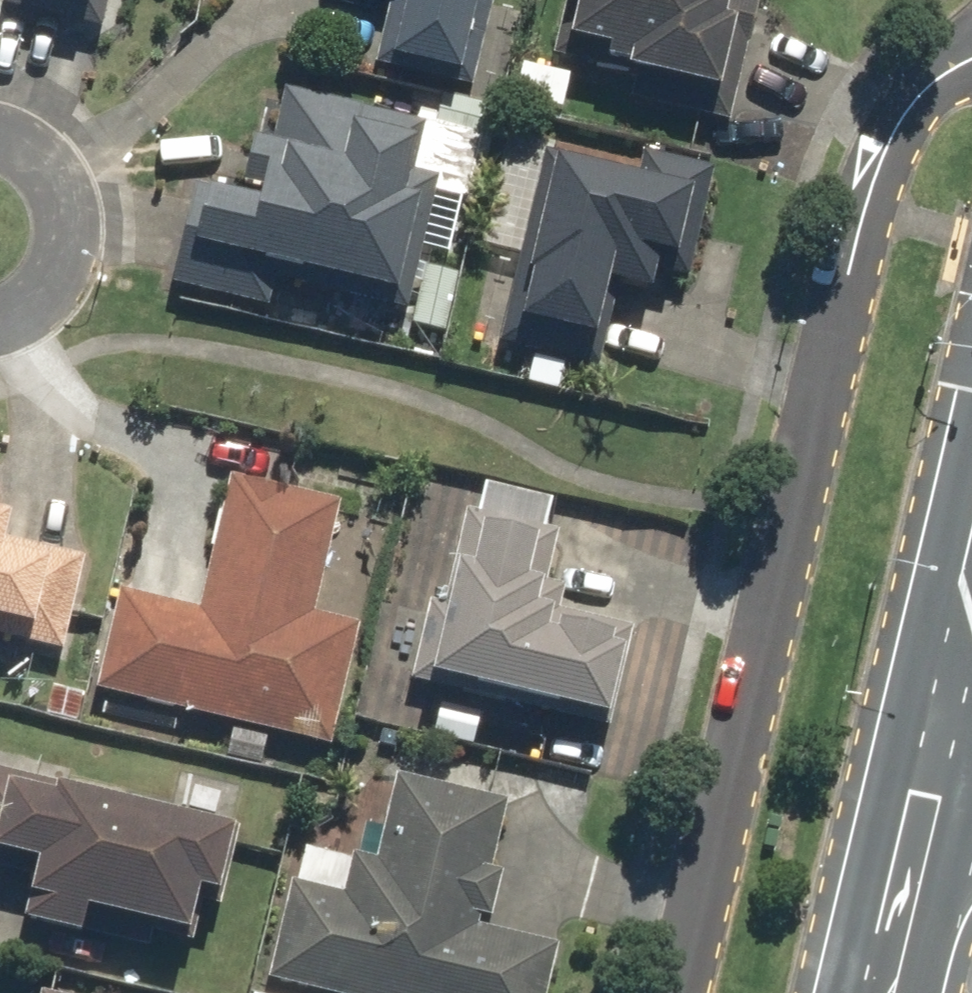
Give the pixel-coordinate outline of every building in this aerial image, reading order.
[(102,36),(110,0),(0,0),(0,13),(102,36)] [(467,96),(490,0),(385,0),(368,73),(467,96)] [(727,131),(749,26),(731,23),(736,0),(556,0),(543,65),(626,83),(620,108),(727,131)] [(188,190),(164,293),(261,316),(268,288),(408,320),(435,201),(473,210),(488,144),(267,94),(254,149),(240,146),(228,199),(188,190)] [(678,282),(703,172),(635,156),(630,177),(497,147),(473,251),(512,260),(492,351),(593,374),(611,298),(643,305),(650,276),(678,282)] [(112,593),(87,698),(326,755),(355,631),(308,619),(335,509),(221,482),(190,612),(112,593)] [(420,606),(400,689),(605,736),(629,634),(540,613),(558,540),(543,537),(550,505),(477,487),(469,519),(457,516),(435,610),(420,606)] [(60,659),(81,563),(0,545),(0,646),(60,659)] [(0,779),(0,877),(22,882),(10,933),(72,948),(76,929),(189,955),(199,914),(219,919),(238,834),(0,779)] [(258,987),(282,992),(545,992),(555,950),(474,930),(476,922),(486,925),(497,877),(487,875),(503,809),(390,782),(370,867),(291,849),(258,987)]
